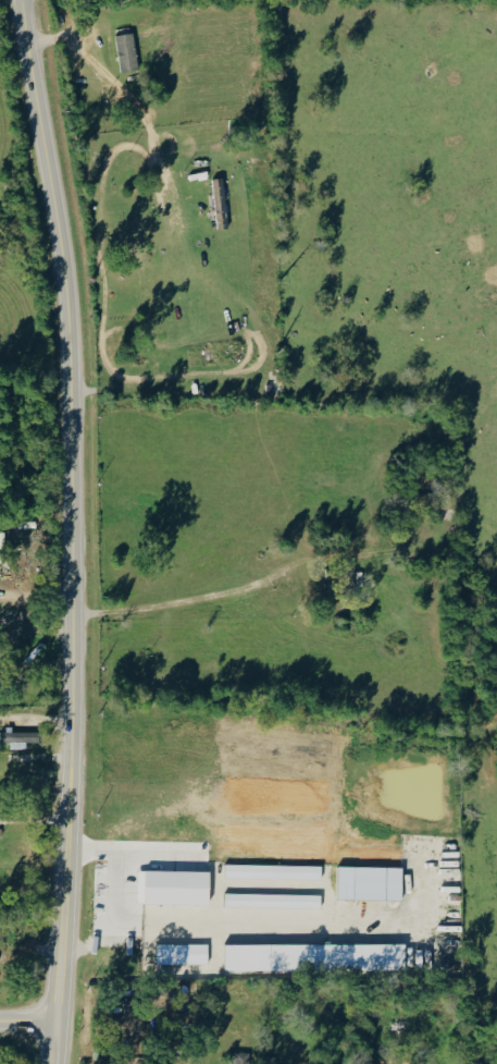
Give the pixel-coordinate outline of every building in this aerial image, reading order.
[(119,71),(137,69),(134,32),(116,34),(119,71)] [(214,178),(215,228),(227,228),(227,217),(225,217),(224,178),(214,178)] [(0,732),(0,743),(10,743),(10,750),(25,751),(25,743),(36,743),(36,733),(0,732)] [(321,866),(225,865),(225,879),(321,880),(321,866)] [(208,905),(208,872),(137,871),(137,904),(208,905)] [(270,909),(320,910),(320,895),(224,894),(224,910),(257,910),(257,914),(270,915),(270,909)] [(208,965),(208,944),(156,945),(157,966),(208,965)] [(404,945),(224,944),(224,970),(404,972),(404,945)] [(140,1037),(141,1004),(121,1004),(120,1036),(140,1037)] [(228,1052),(228,1063),(247,1063),(247,1052),(228,1052)]
